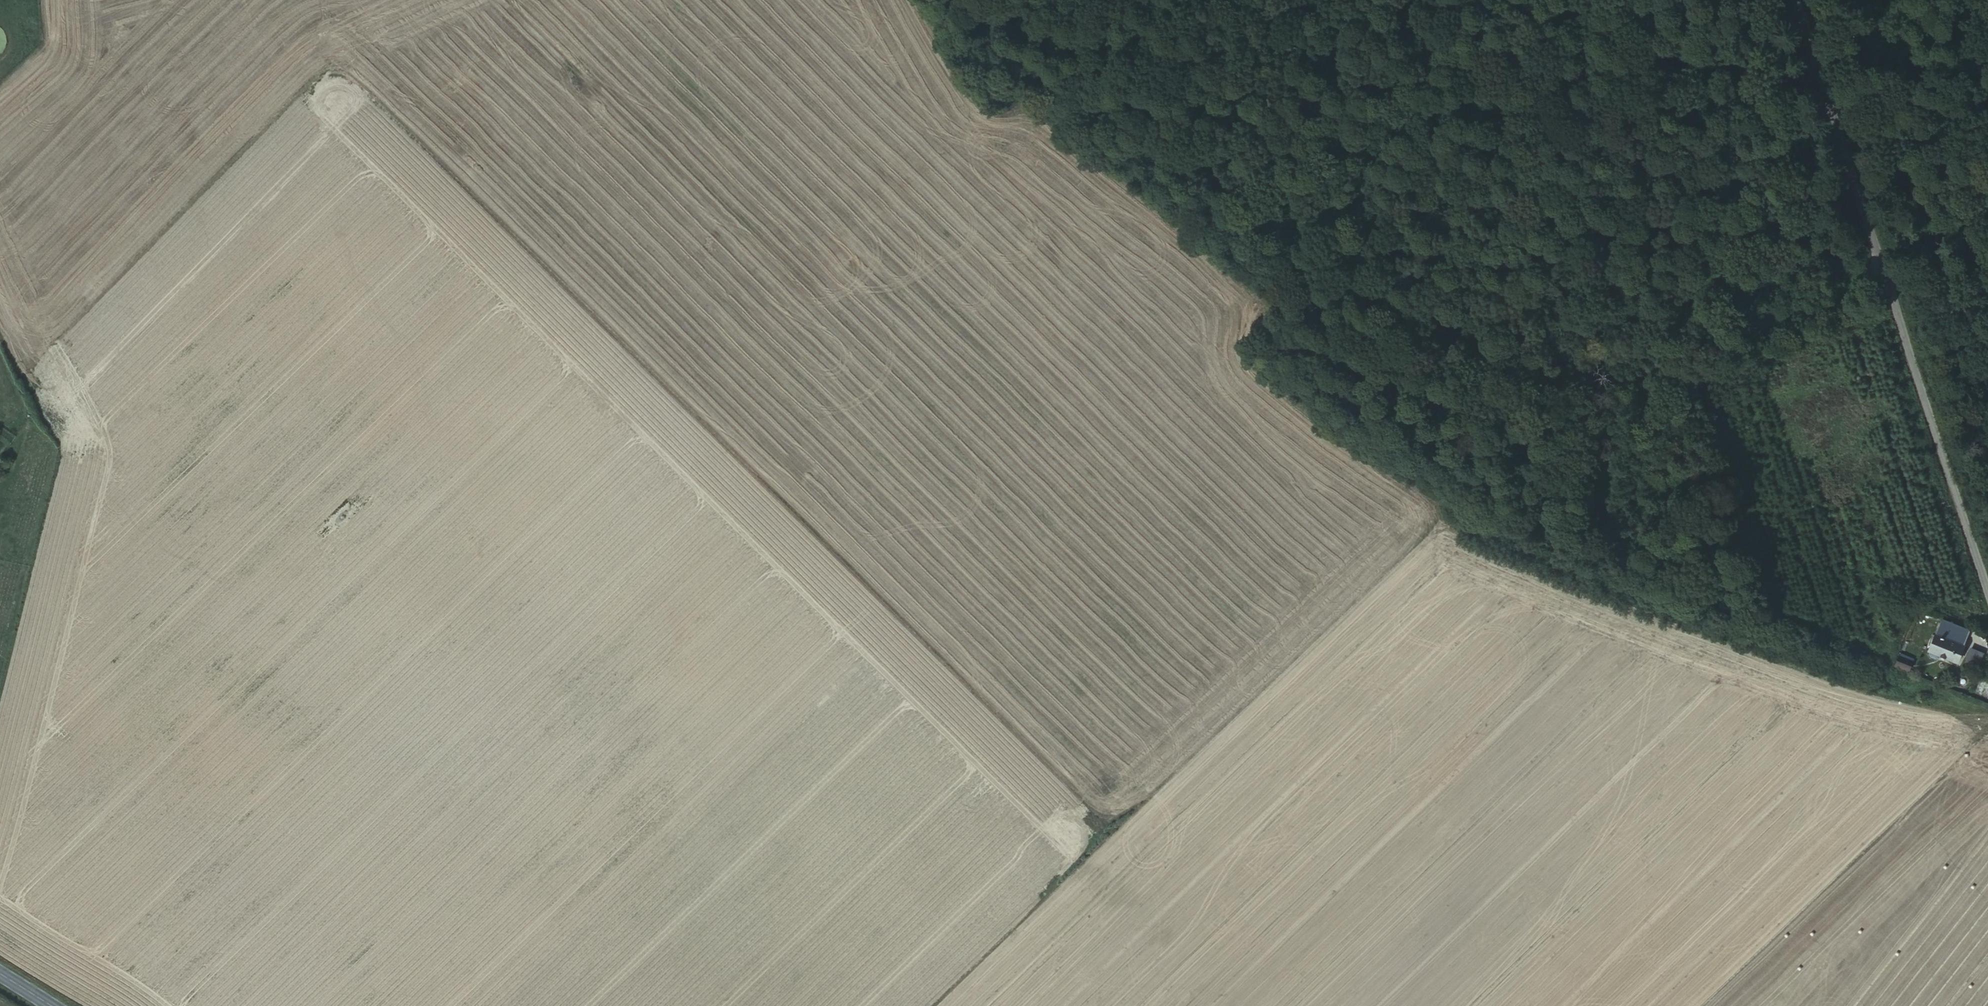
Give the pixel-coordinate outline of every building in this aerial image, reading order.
[(1927,626),(1919,649),(1920,649),(1919,652),(1921,655),(1926,657),(1929,656),(1930,653),(1950,660),(1959,638),(1939,630),(1942,624),(1935,621),(1933,627),(1927,626)] [(1889,654),(1884,666),(1899,671),(1904,660),(1889,654)]
